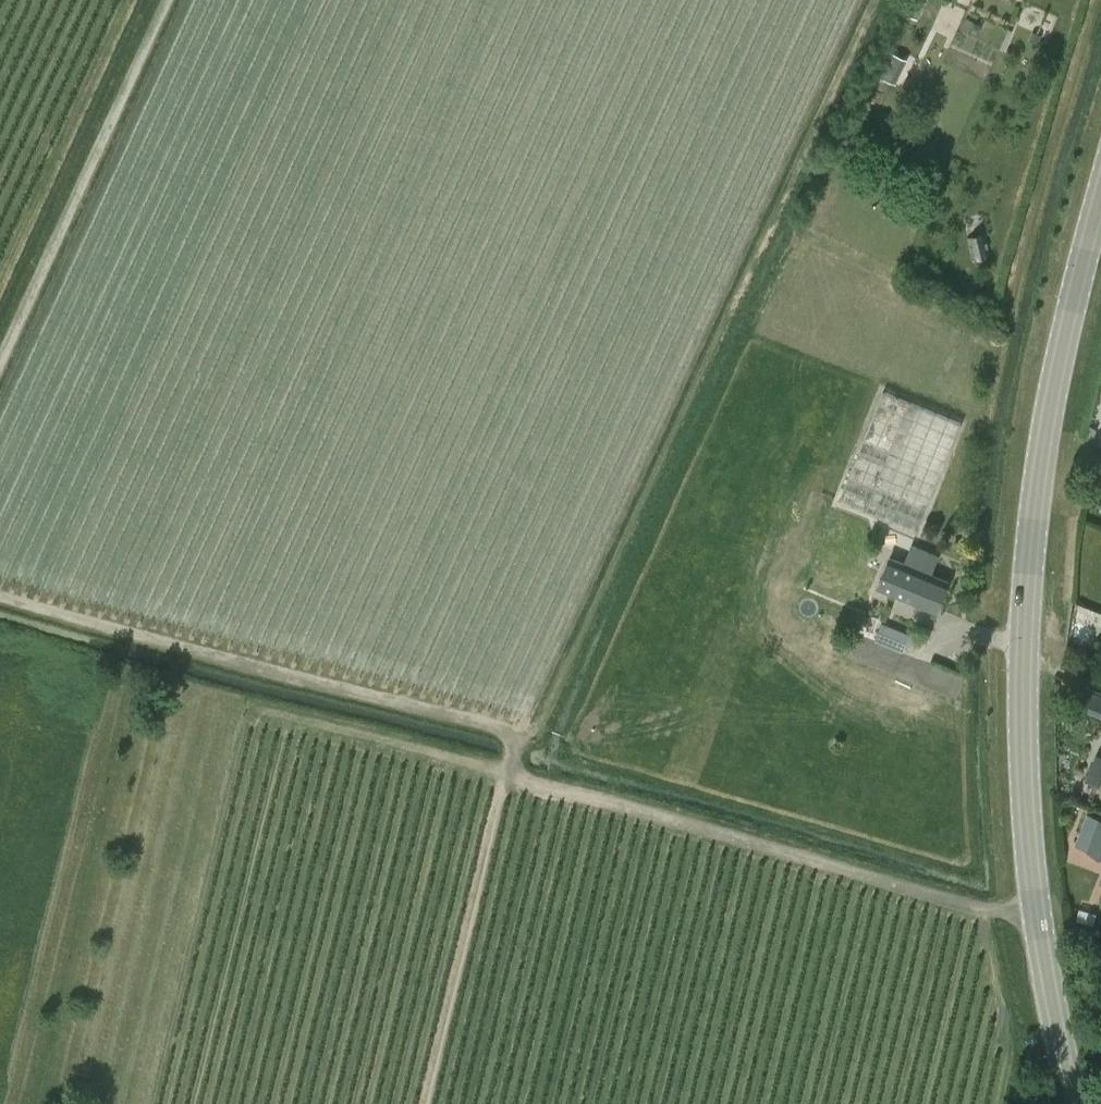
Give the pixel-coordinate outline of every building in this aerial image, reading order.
[(876,75),(892,82),(903,59),(887,51),(876,75)] [(883,392),(839,501),(917,532),(961,423),(883,392)] [(937,611),(948,582),(930,576),(937,557),(912,546),(904,565),(890,559),(878,588),(937,611)] [(909,633),(882,623),(875,640),(902,651),(909,633)] [(1084,748),(1072,773),(1099,785),(1100,786),(1100,755),(1084,748)] [(1087,813),(1075,844),(1100,853),(1100,818),(1087,813)]
